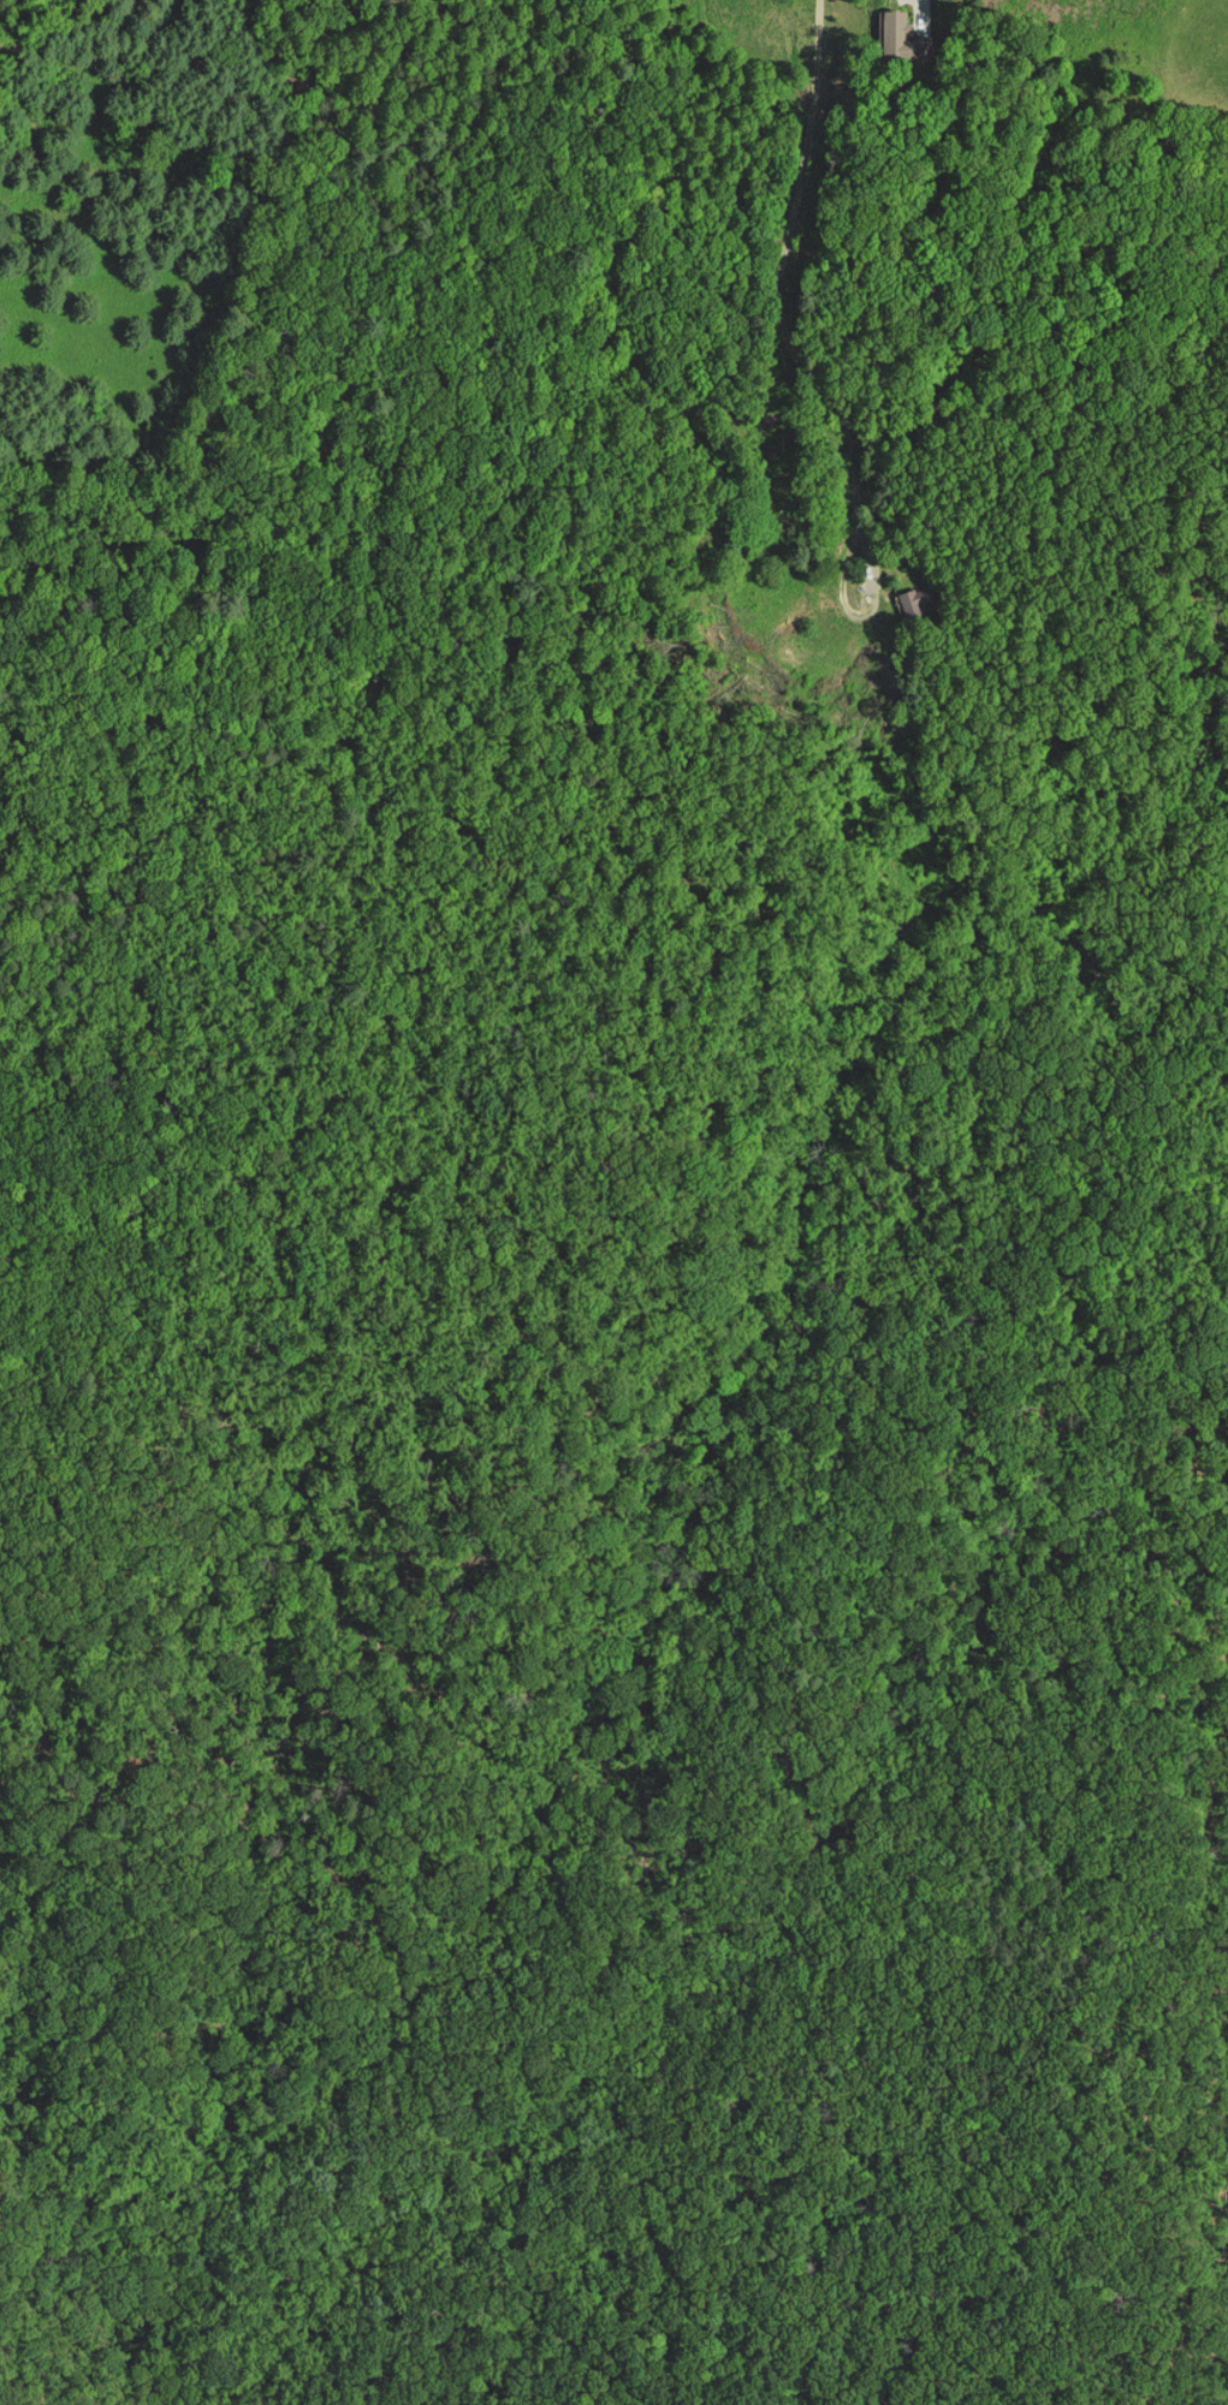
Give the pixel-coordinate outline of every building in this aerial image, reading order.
[(892,11),(892,61),(924,61),(924,41),(913,41),(913,11),(892,11)] [(897,596),(906,624),(939,613),(930,585),(897,596)]
